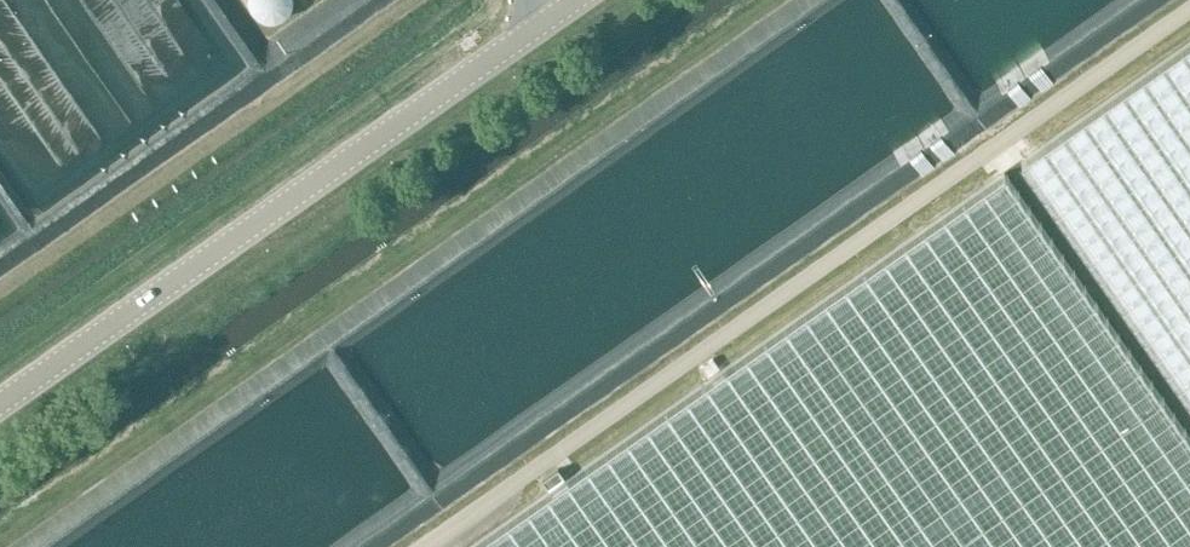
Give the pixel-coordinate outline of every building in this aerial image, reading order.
[(1021,159),(1189,400),(1189,41),(1021,159)] [(490,546),(1189,546),(1189,442),(1007,182),(490,546)]
